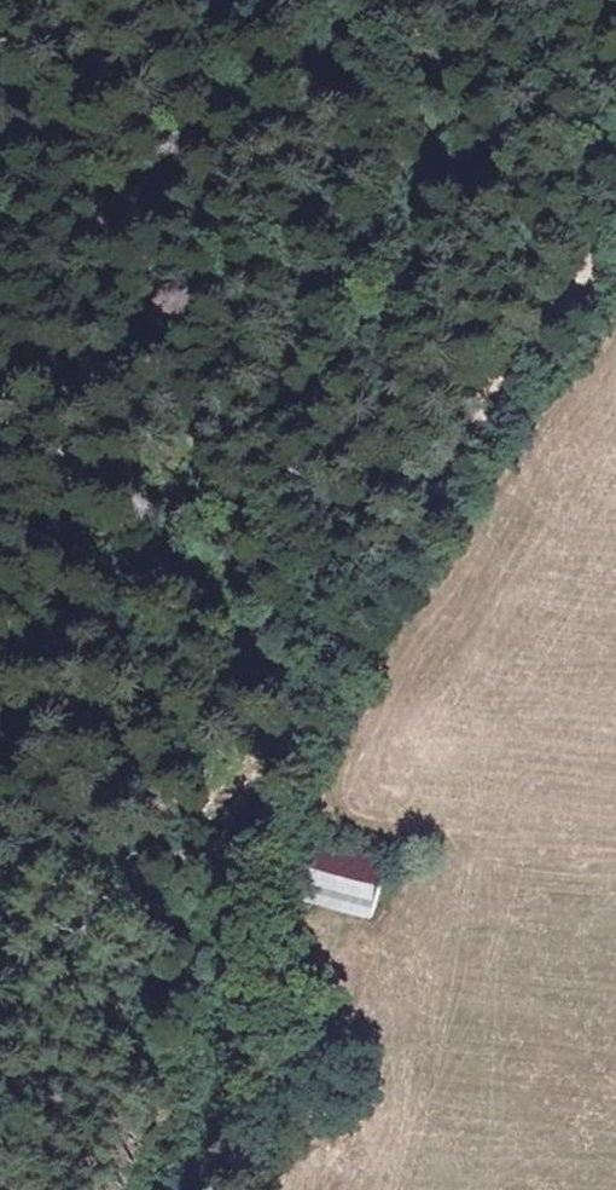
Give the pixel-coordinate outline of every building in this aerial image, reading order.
[(385,858),(317,840),(300,904),(367,922),(385,858)]
